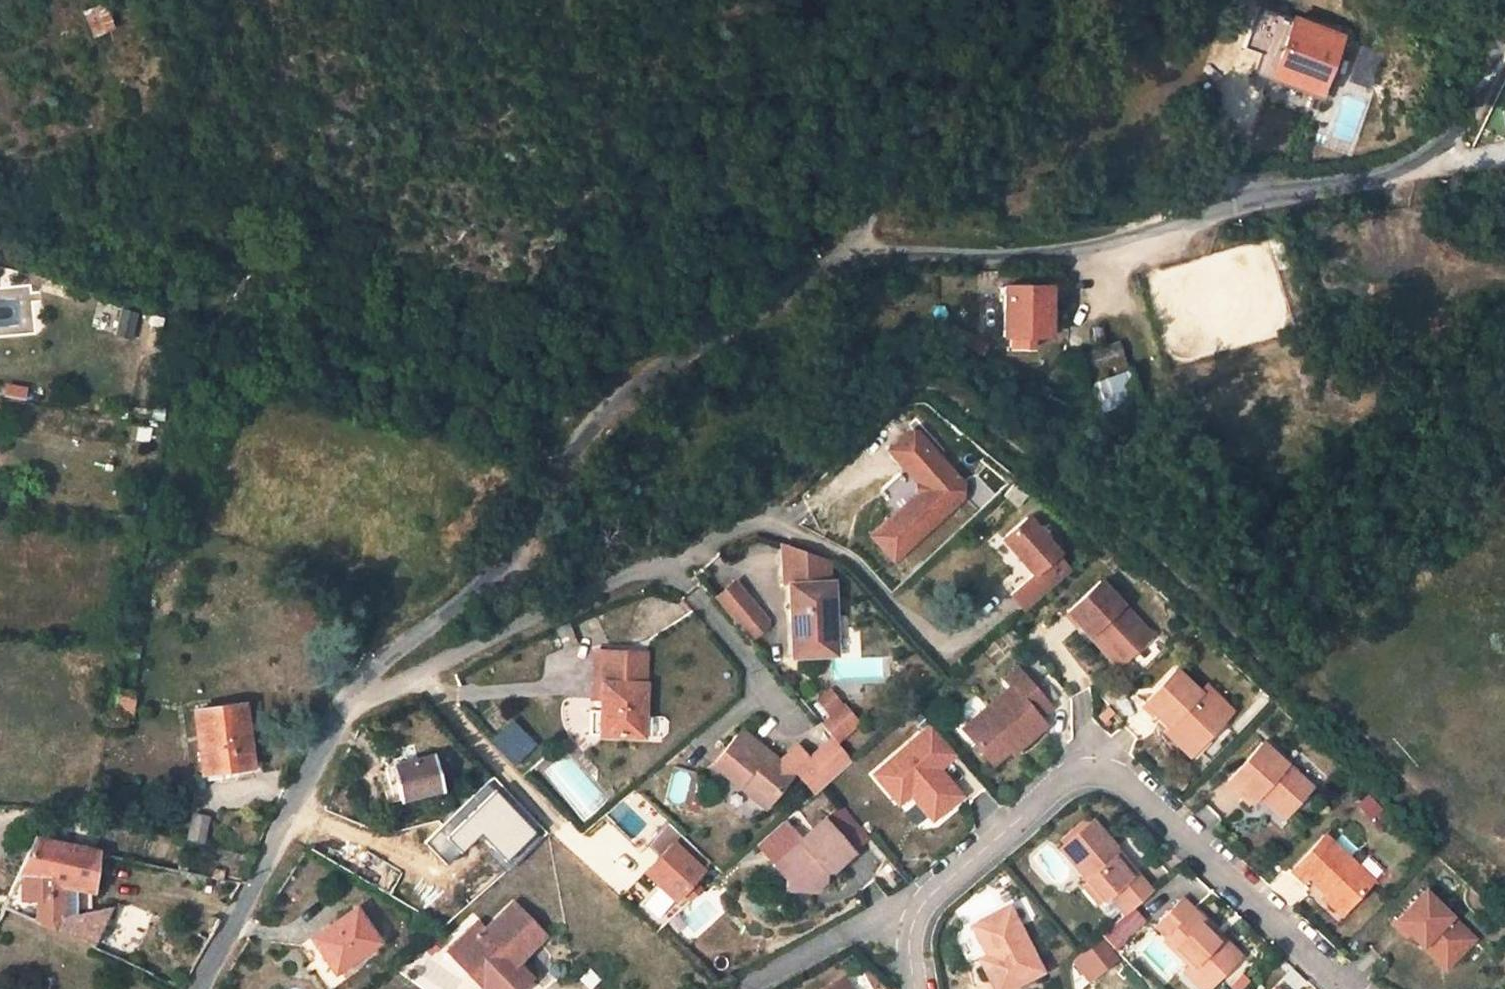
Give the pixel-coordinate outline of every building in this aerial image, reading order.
[(1254,68),(1319,92),(1340,36),(1257,5),(1242,47),(1259,53),(1254,68)] [(85,48),(107,40),(98,15),(77,24),(85,48)] [(1384,53),(1364,46),(1352,80),(1372,86),(1384,53)] [(1291,226),(1272,232),(1286,271),(1304,265),(1291,226)] [(1049,286),(1005,286),(1005,336),(1012,336),(1012,347),(1031,347),(1031,336),(1049,336),(1049,286)] [(103,301),(94,327),(131,339),(140,313),(103,301)] [(953,328),(947,339),(983,358),(989,347),(953,328)] [(1126,364),(1117,342),(1084,354),(1092,377),(1126,364)] [(1129,371),(1094,384),(1103,411),(1139,398),(1129,371)] [(877,540),(895,560),(962,499),(962,486),(915,434),(908,435),(890,451),(920,484),(920,495),(923,498),(877,540)] [(1016,479),(1003,494),(1017,505),(1029,488),(1016,479)] [(874,537),(877,540),(923,498),(920,495),(874,537)] [(1025,517),(1001,538),(1032,573),(1009,593),(1024,610),(1069,570),(1055,554),(1056,553),(1025,517)] [(820,636),(833,635),(831,583),(829,583),(827,558),(783,543),(785,585),(791,585),(793,656),(820,655),(820,636)] [(736,582),(717,599),(747,635),(767,619),(736,582)] [(1069,614),(1091,638),(1097,633),(1125,664),(1150,638),(1099,583),(1069,614)] [(1097,633),(1091,638),(1120,669),(1125,664),(1097,633)] [(820,636),(820,655),(834,654),(833,635),(820,636)] [(607,699),(605,733),(640,733),(641,682),(642,651),(602,650),(591,649),(590,699),(600,700),(607,699)] [(1039,717),(1052,706),(1018,667),(1004,679),(1010,686),(962,729),(969,737),(990,760),(1007,745),(1014,739),(1021,747),(1046,725),(1039,717)] [(1202,693),(1179,670),(1147,702),(1171,726),(1173,723),(1180,730),(1176,734),(1190,747),(1203,734),(1208,739),(1228,718),(1202,693)] [(1206,689),(1202,693),(1228,718),(1233,714),(1206,689)] [(203,782),(253,775),(243,705),(194,711),(203,782)] [(834,739),(840,746),(859,730),(844,711),(825,727),(834,739)] [(515,763),(534,744),(509,719),(490,738),(515,763)] [(1171,726),(1166,731),(1191,756),(1208,739),(1203,734),(1190,747),(1176,734),(1180,730),(1173,723),(1171,726)] [(873,773),(890,793),(902,783),(910,793),(932,818),(961,794),(947,777),(940,777),(935,771),(939,768),(956,753),(931,724),(873,773)] [(742,730),(714,763),(740,785),(742,780),(769,804),(794,774),(816,794),(853,762),(840,746),(834,739),(810,759),(799,746),(780,761),(742,730)] [(1007,745),(1014,752),(1021,747),(1014,739),(1007,745)] [(1315,788),(1265,743),(1230,780),(1255,803),(1263,795),(1287,817),(1315,788)] [(389,765),(400,798),(443,786),(433,752),(389,765)] [(393,800),(400,798),(389,765),(381,768),(393,800)] [(947,777),(939,768),(935,771),(940,777),(947,777)] [(678,802),(691,775),(679,769),(666,796),(678,802)] [(902,783),(890,793),(898,802),(910,793),(902,783)] [(508,860),(537,833),(496,791),(447,839),(462,855),(484,835),(508,860)] [(1368,793),(1356,803),(1369,818),(1381,808),(1368,793)] [(804,842),(776,867),(788,880),(787,891),(816,894),(819,882),(830,873),(834,873),(856,854),(855,853),(872,839),(843,805),(826,821),(804,842)] [(182,840),(202,844),(208,817),(188,813),(182,840)] [(1113,895),(1129,914),(1155,893),(1138,873),(1134,877),(1113,853),(1119,848),(1096,821),(1064,849),(1108,900),(1113,895)] [(776,867),(804,842),(786,822),(758,846),(776,867)] [(1327,835),(1293,871),(1305,883),(1310,878),(1346,913),(1375,882),(1327,835)] [(34,838),(3,908),(90,946),(108,907),(76,914),(75,888),(91,889),(96,851),(34,838)] [(701,871),(673,842),(644,871),(673,899),(701,871)] [(1454,964),(1477,940),(1428,891),(1395,924),(1407,937),(1410,934),(1424,947),(1431,940),(1454,964)] [(1211,987),(1242,957),(1185,899),(1157,926),(1168,938),(1165,940),(1190,966),(1211,987)] [(484,988),(494,988),(518,967),(513,962),(543,934),(512,902),(483,929),(476,922),(447,949),(483,988),(484,988)] [(357,905),(312,937),(334,970),(379,938),(357,905)] [(1014,906),(1010,909),(1020,929),(1024,927),(1014,906)] [(1124,908),(1098,932),(1112,948),(1139,924),(1124,908)] [(981,923),(999,960),(985,966),(996,988),(1010,988),(1046,972),(1024,927),(1020,929),(1010,909),(981,923)] [(999,960),(981,923),(975,926),(989,955),(982,959),(985,966),(999,960)] [(1068,960),(1088,982),(1116,956),(1096,934),(1068,960)] [(1454,964),(1431,940),(1424,947),(1447,970),(1454,964)] [(1190,966),(1183,971),(1200,988),(1209,988),(1211,987),(1190,966)] [(529,977),(518,967),(494,988),(516,988),(529,977)]
